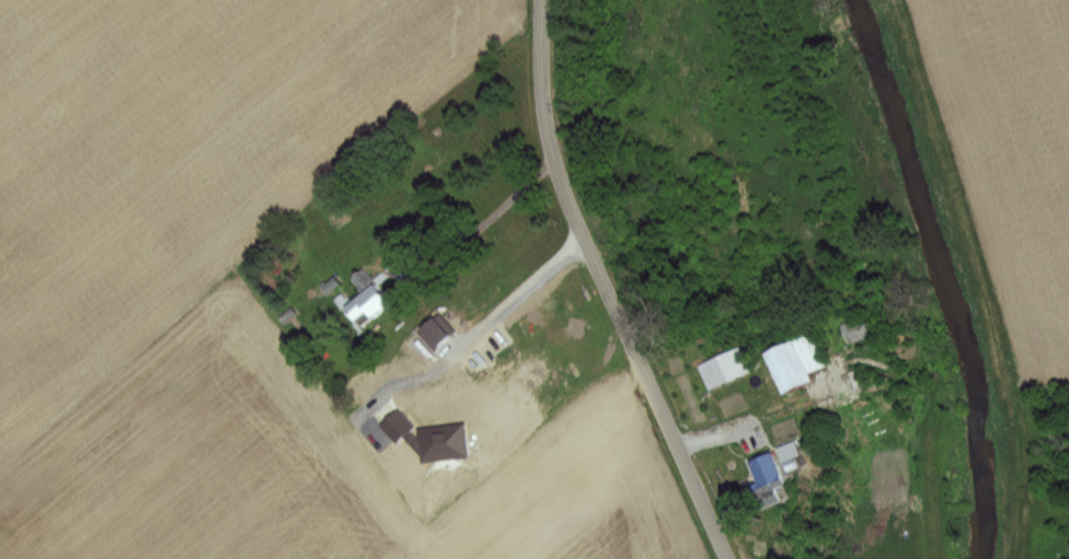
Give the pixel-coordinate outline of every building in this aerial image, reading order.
[(347,307),(378,280),(395,300),(376,317),(369,311),(358,319),(347,307)] [(841,324),(863,315),(871,336),(849,343),(841,324)] [(435,316),(445,328),(450,324),(457,331),(434,350),(417,331),(435,316)] [(766,351),(811,333),(824,364),(809,371),(814,380),(783,393),(766,351)] [(698,364),(739,345),(751,371),(710,389),(698,364)] [(772,501),(768,490),(780,485),(775,471),(745,483),(755,508),(772,501)]
